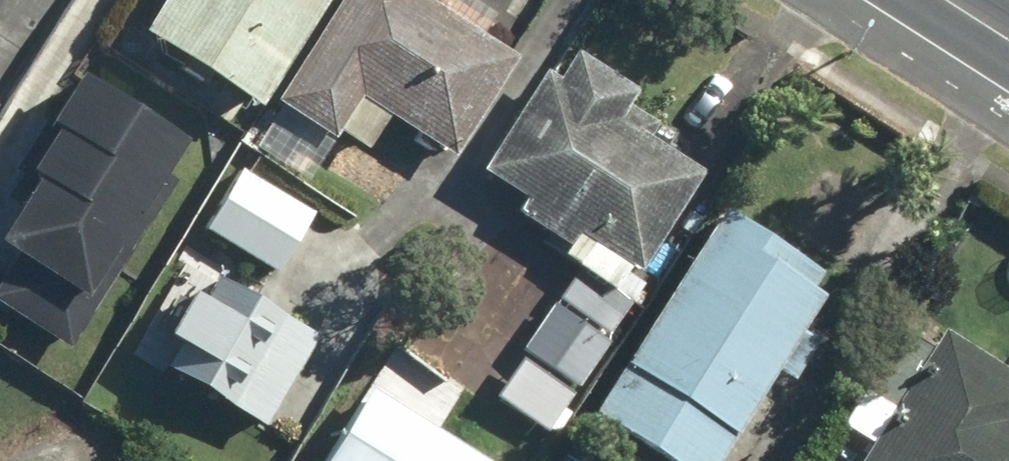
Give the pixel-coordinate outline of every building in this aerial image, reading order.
[(129,41),(249,117),(322,0),(155,0),(129,41)] [(411,0),(337,0),(269,104),(327,141),(331,134),(363,154),(386,118),(449,159),(511,65),(411,0)] [(571,55),(552,85),(536,75),(475,174),(517,201),(509,215),(564,249),(556,261),(606,293),(623,267),(632,273),(694,174),(611,122),(630,91),(571,55)] [(109,247),(124,257),(145,224),(130,214),(176,140),(72,75),(9,176),(25,186),(0,226),(0,262),(71,306),(109,247)] [(309,210),(237,167),(196,235),(268,279),(309,210)] [(769,376),(785,386),(810,345),(794,335),(825,283),(712,215),(587,422),(652,460),(718,460),(769,376)] [(323,406),(289,387),(314,344),(190,272),(150,342),(168,352),(155,375),(261,435),(265,428),(299,448),(323,406)] [(539,432),(616,319),(563,283),(486,396),(539,432)] [(854,460),(1008,460),(1008,378),(935,332),(924,349),(895,330),(834,428),(863,446),(854,460)] [(327,453),(312,444),(301,460),(476,460),(367,391),(327,453)]
